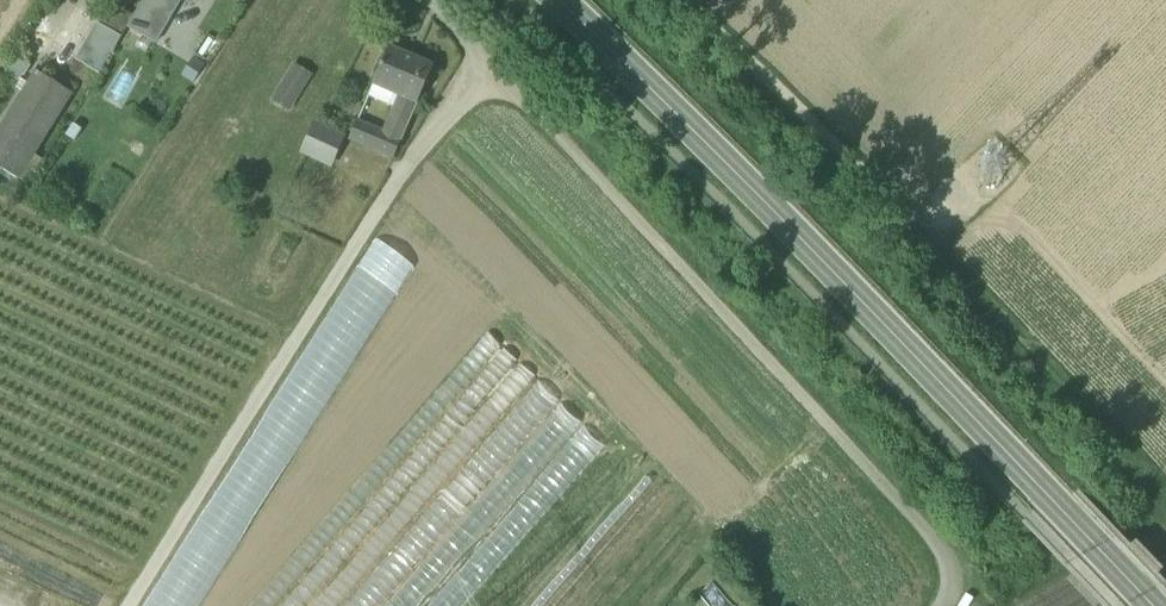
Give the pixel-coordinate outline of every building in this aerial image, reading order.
[(129,26),(157,43),(182,0),(145,0),(129,26)] [(74,60),(100,75),(121,39),(96,24),(74,60)] [(373,85),(400,96),(417,104),(434,65),(390,47),(373,85)] [(194,83),(206,65),(194,57),(182,75),(194,83)] [(273,101),(290,111),(312,75),(295,65),(273,101)] [(19,181),(71,95),(35,73),(0,130),(0,170),(19,181)] [(388,102),(396,106),(400,96),(373,85),(370,93),(388,101),(388,102)] [(402,140),(417,104),(400,96),(396,106),(384,132),(402,140)] [(350,140),(394,159),(402,140),(384,132),(358,121),(350,140)] [(304,152),(331,164),(343,137),(317,125),(304,152)] [(578,416),(562,403),(563,402),(542,383),(385,568),(397,578),(408,564),(413,569),(478,493),(483,497),(402,592),(378,573),(350,605),(416,605),(424,596),(424,595),(451,563),(453,564),(578,416)] [(606,442),(588,426),(431,605),(463,605),(606,442)]
